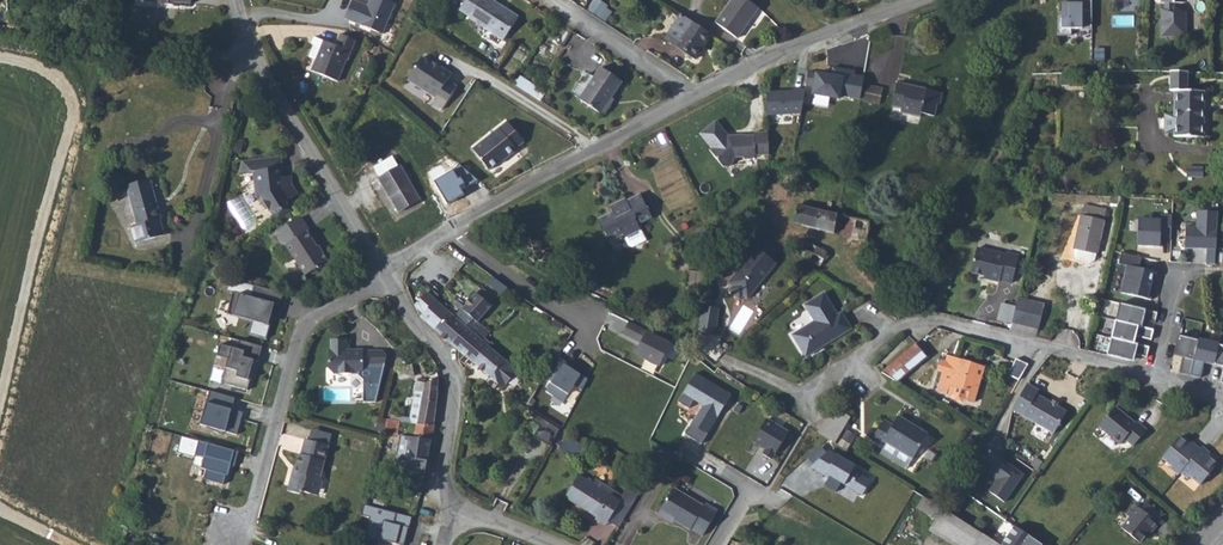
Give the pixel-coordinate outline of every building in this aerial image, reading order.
[(156,4),(171,5),(170,8),(183,9),(183,6),(198,7),(199,0),(156,0),(156,4)] [(402,5),(394,0),(377,0),(374,3),(370,0),(357,0),(350,10),(384,32),(402,5)] [(463,7),(474,14),(473,15),(507,38),(523,14),(502,0),(467,0),(463,7)] [(594,8),(604,14),(610,5),(603,0),(599,0),(594,8)] [(720,18),(742,33),(762,4),(756,0),(732,0),(720,18)] [(1069,10),(1069,24),(1065,24),(1066,43),(1079,42),(1079,36),(1100,35),(1099,0),(1082,0),(1082,10),(1069,10)] [(1108,5),(1123,4),(1123,10),(1140,10),(1140,4),(1148,4),(1148,0),(1108,0),(1108,5)] [(1167,11),(1171,11),(1171,18),(1167,16),(1168,43),(1193,43),(1193,19),(1181,15),(1181,10),(1193,10),(1193,8),(1200,7),(1202,4),(1202,0),(1167,0),(1167,11)] [(696,54),(711,30),(677,7),(661,31),(696,54)] [(365,44),(350,36),(344,48),(333,42),(317,72),(341,84),(352,64),(354,65),(365,44)] [(441,69),(424,57),(408,79),(436,98),(432,103),(442,110),(458,88),(449,81),(453,75),(442,67),(441,69)] [(808,73),(805,89),(813,90),(812,95),(841,100),(842,95),(859,98),(864,74),(833,69),(832,74),(817,71),(816,74),(808,73)] [(622,87),(601,72),(579,104),(600,119),(622,87)] [(1195,80),(1179,79),(1178,100),(1183,100),(1182,120),(1181,140),(1181,144),(1210,145),(1212,100),(1195,99),(1195,80)] [(530,83),(526,89),(541,99),(545,93),(530,83)] [(898,83),(892,108),(902,110),(901,114),(922,120),(923,115),(935,118),(938,106),(941,107),(944,95),(898,83)] [(883,88),(868,84),(864,100),(879,104),(883,88)] [(766,117),(800,114),(805,89),(767,91),(766,117)] [(1181,140),(1182,120),(1172,120),(1172,139),(1181,140)] [(522,145),(506,124),(471,149),(487,171),(504,159),(505,160),(516,153),(514,151),(522,145)] [(775,163),(775,141),(761,141),(761,143),(751,144),(751,142),(734,143),(734,145),(730,145),(730,139),(732,138),(725,126),(707,136),(717,152),(714,154),(725,173),(728,174),(736,169),(737,165),(739,163),(748,164),(750,166),(758,166),(761,163),(775,163)] [(273,167),(276,167),(274,150),(263,151),(264,163),(272,162),(273,167)] [(280,197),(282,196),(289,191),(283,182),(282,172),(277,172),(276,167),(273,167),(272,162),(264,163),(263,151),(234,155),(232,170),(245,168),(249,167),(251,176),(246,177),(250,193),(255,192),(265,207),(269,208),(282,200),(280,197)] [(392,159),(373,171),(380,182),(379,182),(400,215),(422,201),(401,168),(398,170),(392,159)] [(448,208),(468,197),(464,190),(480,181),(460,164),(456,172),(434,183),(448,208)] [(1205,172),(1188,171),(1187,182),(1204,183),(1205,172)] [(156,236),(143,180),(121,185),(129,224),(121,226),(125,243),(156,236)] [(271,219),(289,207),(282,196),(280,197),(282,200),(269,208),(265,207),(271,219)] [(616,219),(603,226),(615,250),(628,244),(629,247),(646,238),(644,233),(657,227),(645,202),(631,209),(629,205),(613,213),(616,219)] [(1074,249),(1095,253),(1097,254),(1106,210),(1083,205),(1074,249)] [(317,242),(306,225),(308,224),(300,211),(275,227),(282,238),(284,240),(304,270),(328,255),(319,241),(317,242)] [(844,220),(836,218),(804,211),(800,228),(800,232),(840,240),(844,220)] [(1216,249),(1218,212),(1197,211),(1196,227),(1186,227),(1185,248),(1216,249)] [(1171,240),(1172,215),(1161,215),(1161,220),(1139,219),(1138,246),(1160,247),(1160,239),(1171,240)] [(803,261),(824,273),(832,259),(810,247),(804,259),(803,261)] [(1005,256),(977,248),(969,273),(988,278),(987,280),(998,283),(999,280),(1011,284),(1019,257),(1006,253),(1005,256)] [(1094,260),(1095,253),(1074,249),(1073,256),(1078,261),(1088,264),(1094,260)] [(1151,300),(1157,277),(1138,273),(1142,258),(1121,253),(1119,264),(1127,266),(1121,293),(1151,300)] [(782,273),(761,255),(746,272),(748,274),(734,291),(738,295),(734,299),(745,308),(748,304),(752,308),(782,273)] [(208,259),(188,271),(204,275),(208,259)] [(273,291),(221,279),(218,292),(225,293),(219,315),(246,321),(242,334),(260,338),(263,324),(256,322),(259,309),(263,310),(265,303),(270,304),(273,291)] [(429,321),(457,345),(471,328),(461,320),(433,295),(422,308),(433,317),(429,321)] [(461,320),(471,328),(478,320),(485,326),(499,310),(482,295),(461,320)] [(825,351),(826,353),(856,335),(846,318),(842,321),(828,299),(808,310),(818,327),(795,341),(807,361),(811,362),(821,356),(819,354),(825,351)] [(1016,307),(1012,323),(1038,330),(1044,305),(1018,299),(1016,307)] [(1012,323),(1016,307),(1001,303),(997,320),(1011,324),(1012,323)] [(1158,313),(1120,303),(1116,321),(1138,326),(1140,319),(1143,320),(1155,323),(1158,313)] [(725,311),(709,308),(705,334),(721,336),(725,311)] [(457,345),(470,355),(512,391),(527,374),(492,344),(498,337),(489,329),(485,326),(478,320),(471,328),(457,345)] [(1138,326),(1116,321),(1112,338),(1134,344),(1136,337),(1139,337),(1151,340),(1154,330),(1142,327),(1138,326)] [(633,355),(660,369),(672,344),(629,323),(623,336),(639,344),(633,355)] [(1190,376),(1198,340),(1178,335),(1174,353),(1185,355),(1184,358),(1180,373),(1190,376)] [(1134,344),(1112,338),(1107,356),(1130,361),(1132,354),(1135,355),(1147,357),(1149,347),(1137,344),(1134,344)] [(373,401),(384,353),(379,349),(346,349),(345,343),(342,343),(342,339),(327,339),(328,350),(325,350),(326,369),(330,374),(354,373),(360,379),(360,401),(373,401)] [(1219,344),(1199,339),(1198,340),(1190,376),(1200,378),(1204,363),(1205,360),(1215,363),(1219,345),(1219,344)] [(238,376),(250,379),(255,359),(259,360),(262,347),(239,341),(237,348),(220,344),(217,356),(228,359),(226,367),(240,371),(238,376)] [(928,357),(916,343),(882,373),(898,382),(928,357)] [(437,366),(423,345),(414,350),(419,359),(417,360),(425,373),(437,366)] [(1219,345),(1215,363),(1222,364),(1222,346),(1219,345)] [(943,372),(937,390),(952,395),(954,399),(962,401),(966,399),(975,401),(985,368),(948,357),(946,362),(941,360),(938,371),(943,372)] [(1021,379),(1028,363),(1017,358),(1010,374),(1021,379)] [(563,360),(544,390),(563,403),(573,387),(581,392),(590,379),(563,360)] [(730,395),(695,373),(678,401),(690,409),(695,401),(703,407),(687,432),(701,441),(730,395)] [(436,374),(433,375),(418,381),(412,418),(430,421),(436,374)] [(1057,407),(1050,403),(1037,395),(1039,391),(1028,385),(1013,411),(1053,434),(1066,412),(1057,407)] [(201,425),(237,435),(244,412),(232,409),(235,398),(210,391),(201,425)] [(832,407),(817,432),(835,442),(850,417),(832,407)] [(1136,425),(1114,407),(1099,426),(1121,444),(1125,439),(1133,446),(1146,429),(1138,422),(1136,425)] [(567,432),(545,416),(540,423),(547,428),(540,439),(555,449),(567,432)] [(912,458),(913,459),(928,434),(898,416),(893,425),(884,420),(872,439),(882,445),(884,441),(888,443),(912,458)] [(421,473),(427,439),(430,421),(412,418),(410,432),(407,432),(404,450),(399,449),(398,459),(405,460),(403,470),(421,473)] [(386,433),(400,434),(400,419),(387,419),(386,433)] [(788,432),(765,420),(753,442),(766,449),(763,455),(773,460),(788,432)] [(1189,444),(1180,437),(1162,456),(1172,465),(1170,467),(1178,475),(1180,472),(1188,479),(1190,476),(1199,485),(1216,465),(1207,457),(1209,454),(1201,447),(1200,450),(1191,442),(1189,444)] [(306,491),(314,493),(319,477),(321,478),(330,445),(305,438),(296,473),(293,472),(288,489),(305,493),(306,491)] [(202,479),(223,485),(226,475),(229,476),(232,466),(235,468),(239,452),(201,441),(197,455),(205,457),(201,469),(205,469),(202,479)] [(906,468),(912,458),(888,443),(881,453),(906,468)] [(841,479),(861,489),(867,478),(851,470),(854,465),(827,451),(822,445),(807,457),(813,464),(809,467),(829,478),(825,486),(835,492),(841,479)] [(988,491),(1004,502),(1022,477),(1007,466),(1009,464),(992,452),(981,467),(997,479),(988,491)] [(319,477),(314,493),(320,495),(325,479),(321,478),(319,477)] [(615,502),(584,481),(570,502),(601,524),(602,522),(612,529),(629,506),(618,499),(615,502)] [(959,486),(953,495),(962,501),(968,492),(959,486)] [(663,517),(678,526),(695,534),(696,532),(708,538),(722,513),(709,506),(707,510),(676,493),(663,517)] [(913,504),(934,517),(940,506),(919,494),(913,504)] [(953,495),(944,508),(953,514),(962,501),(953,495)] [(1146,502),(1141,510),(1154,520),(1160,513),(1146,502)] [(404,544),(411,518),(365,505),(362,515),(370,517),(365,534),(404,544)] [(1129,518),(1122,527),(1140,542),(1146,535),(1148,536),(1158,523),(1154,520),(1141,510),(1135,505),(1126,516),(1129,518)] [(944,508),(930,530),(953,544),(973,544),(982,532),(953,514),(944,508)] [(677,528),(678,526),(663,517),(662,520),(677,528)] [(1002,544),(1043,544),(1044,543),(1015,525),(1002,544)] [(982,532),(973,544),(1002,544),(982,532)]
